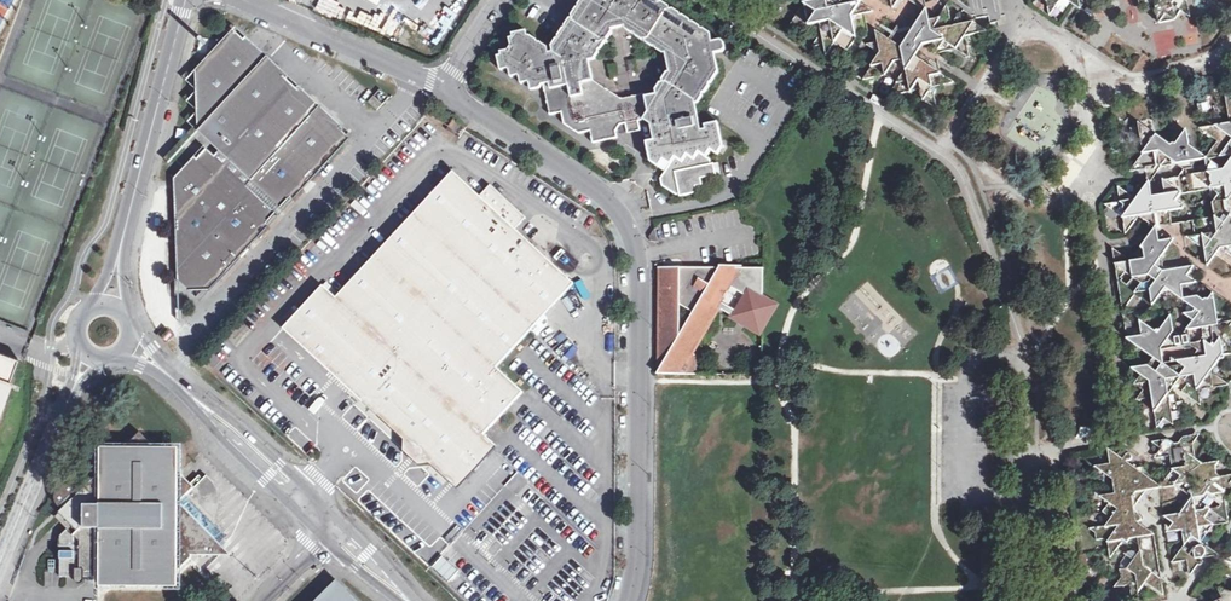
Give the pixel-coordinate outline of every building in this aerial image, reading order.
[(530,35),(527,35),(526,31),(513,33),(514,38),(510,38),(512,46),(509,50),(501,52),(501,55),(498,56),(501,69),(510,68),(511,76),(519,74),(521,82),(529,81),(532,89),(539,88),(542,83),(544,83),(550,113),(562,111),(563,122),(579,132),(590,129),(593,141),(616,136),(615,130),(620,123),(626,122),(627,129),(640,126),(638,119),(643,117),(652,124),(654,140),(646,141),(651,160),(659,165),(663,158),(670,162),(661,175),(663,184),(677,193),(680,192),(680,194),(697,190),(696,185),(703,184),(701,176),(716,173),(714,162),(712,162),(711,158),(706,155),(710,149),(712,149),(718,152),(723,145),(718,121),(706,124),(706,129),(701,130),(696,102),(698,102),(702,95),(702,92),(704,92),(710,85),(708,82),(711,82),(718,71),(714,51),(722,50),(725,47),(724,41),(720,40),(712,41),(710,33),(704,28),(701,28),(700,26),(693,21),(691,21),(691,20),(683,15),(678,16),(670,11),(669,6),(662,2),(658,2),(658,0),(656,0),(582,0),(579,4),(579,7),(577,8),(572,14),(573,17),(570,18),(565,25),(566,28),(563,28),(559,34),(560,38),(557,38),(552,45),(553,52),(547,53),(547,46),(540,41),(537,42),(537,39),(530,35)] [(826,1),(824,0),(816,0),(814,4),(804,5),(786,33),(809,28),(820,35),(812,49),(823,47),(826,58),(835,46),(848,53),(857,40),(852,19),(873,14),(860,5),(843,8),(842,4),(838,4),(837,0),(826,0),(826,1)] [(893,12),(900,0),(891,0),(893,12)] [(1050,16),(1062,0),(1047,0),(1050,16)] [(1144,11),(1158,8),(1161,22),(1176,21),(1183,10),(1192,16),(1189,0),(1141,0),(1144,11)] [(927,10),(925,10),(930,30),(941,38),(944,41),(933,54),(951,52),(953,48),(969,59),(966,38),(985,31),(972,21),(960,23),(960,12),(951,25),(947,4),(935,28),(933,29),(938,17),(929,20),(927,10)] [(924,11),(910,30),(908,28),(899,31),(897,27),(887,39),(876,33),(876,42),(866,45),(878,52),(869,65),(870,68),(862,80),(885,77),(895,83),(887,95),(914,94),(918,91),(922,93),(923,101),(937,111),(934,88),(954,82),(915,58),(938,39),(929,32),(924,11)] [(190,122),(200,131),(269,57),(237,27),(188,81),(198,89),(188,100),(199,110),(190,122)] [(269,57),(200,131),(253,177),(321,106),(270,58),(269,57)] [(390,99),(381,90),(369,102),(379,111),(390,99)] [(1222,93),(1227,123),(1196,129),(1214,142),(1202,160),(1230,155),(1230,100),(1222,93)] [(321,106),(253,177),(245,186),(278,217),(353,136),(321,106)] [(1128,173),(1189,162),(1183,131),(1170,148),(1135,124),(1140,156),(1128,173)] [(213,289),(278,217),(245,186),(253,177),(200,131),(177,157),(188,167),(178,178),(181,279),(193,290),(213,289)] [(1162,196),(1149,198),(1147,182),(1133,201),(1116,189),(1117,204),(1101,207),(1121,219),(1123,235),(1136,217),(1154,230),(1152,213),(1156,207),(1165,212),(1182,209),(1174,202),(1179,196),(1208,190),(1212,219),(1208,225),(1213,228),(1214,233),(1184,239),(1203,251),(1205,267),(1218,250),(1230,258),(1230,221),(1227,202),(1230,197),(1230,169),(1214,172),(1216,186),(1209,188),(1206,173),(1161,181),(1162,196)] [(486,193),(459,170),(342,296),(337,291),(329,284),(288,327),(409,438),(410,451),(425,464),(436,464),(455,481),(463,488),(503,445),(498,439),(490,432),(509,412),(530,390),(507,368),(504,365),(519,348),(532,334),(580,283),(521,225),(531,216),(497,183),(486,193)] [(1185,277),(1191,268),(1161,273),(1160,259),(1166,250),(1156,243),(1140,246),(1129,263),(1110,251),(1120,313),(1133,295),(1149,292),(1154,296),(1157,291),(1164,290),(1175,298),(1181,298),(1180,287),(1194,284),(1185,277)] [(720,268),(720,270),(693,314),(679,338),(662,368),(657,377),(696,377),(697,358),(691,354),(719,310),(723,304),(732,289),(742,271),(742,268),(729,268),(720,268)] [(662,368),(679,338),(680,306),(680,270),(663,270),(662,303),(660,303),(660,319),(662,319),(662,368)] [(680,270),(680,306),(693,314),(720,270),(680,270)] [(742,271),(732,289),(746,299),(764,296),(764,271),(742,271)] [(582,312),(591,304),(580,290),(571,297),(582,312)] [(1212,293),(1209,296),(1198,298),(1196,296),(1197,312),(1182,315),(1191,322),(1185,330),(1201,329),(1203,342),(1192,358),(1162,363),(1160,351),(1172,333),(1162,327),(1157,334),(1130,317),(1123,326),(1125,341),(1135,347),(1141,338),(1148,337),(1149,344),(1156,343),(1157,350),(1142,353),(1160,366),(1155,372),(1146,366),(1129,370),(1138,377),(1133,385),(1140,392),(1134,401),(1151,399),(1155,429),(1163,420),(1172,426),(1167,394),(1178,379),(1186,384),(1180,393),(1199,406),(1197,390),(1221,387),(1223,382),(1209,373),(1222,355),(1230,353),(1230,349),(1225,344),(1223,333),(1230,323),(1230,322),(1216,324),(1212,293)] [(764,301),(764,296),(746,299),(737,313),(723,304),(719,310),(743,324),(761,335),(763,329),(776,310),(764,301)] [(614,351),(613,333),(605,334),(606,351),(614,351)] [(18,358),(0,352),(0,405),(18,358)] [(156,447),(140,431),(124,447),(114,447),(100,447),(100,459),(99,472),(84,485),(79,491),(77,489),(79,486),(76,483),(73,482),(68,482),(64,483),(60,485),(57,488),(56,493),(55,497),(56,502),(59,506),(62,503),(64,506),(59,511),(55,515),(61,521),(66,528),(60,534),(60,574),(76,575),(76,578),(77,580),(79,582),(81,583),(84,582),(86,580),(86,579),(86,575),(100,575),(100,583),(180,583),(180,568),(191,556),(191,553),(220,554),(231,554),(226,546),(226,540),(226,533),(222,530),(219,524),(218,518),(218,511),(219,505),(220,499),(220,493),(218,487),(216,483),(208,474),(203,478),(200,475),(196,478),(192,482),(183,473),(180,470),(179,447),(156,447)] [(1178,445),(1167,439),(1151,442),(1160,448),(1157,453),(1160,456),(1169,455),(1172,468),(1159,486),(1175,484),(1191,496),(1180,512),(1170,514),(1167,519),(1172,523),(1169,528),(1172,531),(1182,530),(1182,536),(1187,539),(1171,562),(1187,560),(1190,575),(1209,547),(1201,541),(1213,524),(1229,522),(1227,513),(1222,510),(1226,506),(1224,492),(1230,490),(1230,483),(1229,482),(1230,480),(1230,473),(1219,475),(1212,470),(1218,461),(1202,463),(1194,457),(1192,441),(1196,436),(1192,434),(1183,435),(1178,441),(1180,442),(1178,445)] [(1139,481),(1144,480),(1142,466),(1133,467),(1126,462),(1128,461),(1129,460),(1129,459),(1129,457),(1128,455),(1119,450),(1116,454),(1107,448),(1109,463),(1093,466),(1111,480),(1113,493),(1099,497),(1107,503),(1102,512),(1110,518),(1105,526),(1089,529),(1094,533),(1095,540),(1102,539),(1107,541),(1109,558),(1123,540),(1127,543),(1129,539),(1137,537),(1138,549),(1123,553),(1132,560),(1127,567),(1119,570),(1120,577),(1114,586),(1130,585),(1133,600),(1145,582),(1164,594),(1153,532),(1147,533),(1140,528),(1141,526),(1137,523),(1140,521),(1141,519),(1140,516),(1138,515),(1136,515),(1134,505),(1146,489),(1138,482),(1139,481)] [(526,482),(469,542),(488,561),(545,501),(526,482)] [(47,587),(57,587),(57,560),(47,560),(47,587)] [(338,582),(319,600),(357,600),(338,582)] [(1218,587),(1223,598),(1218,600),(1230,600),(1230,592),(1218,587)]
